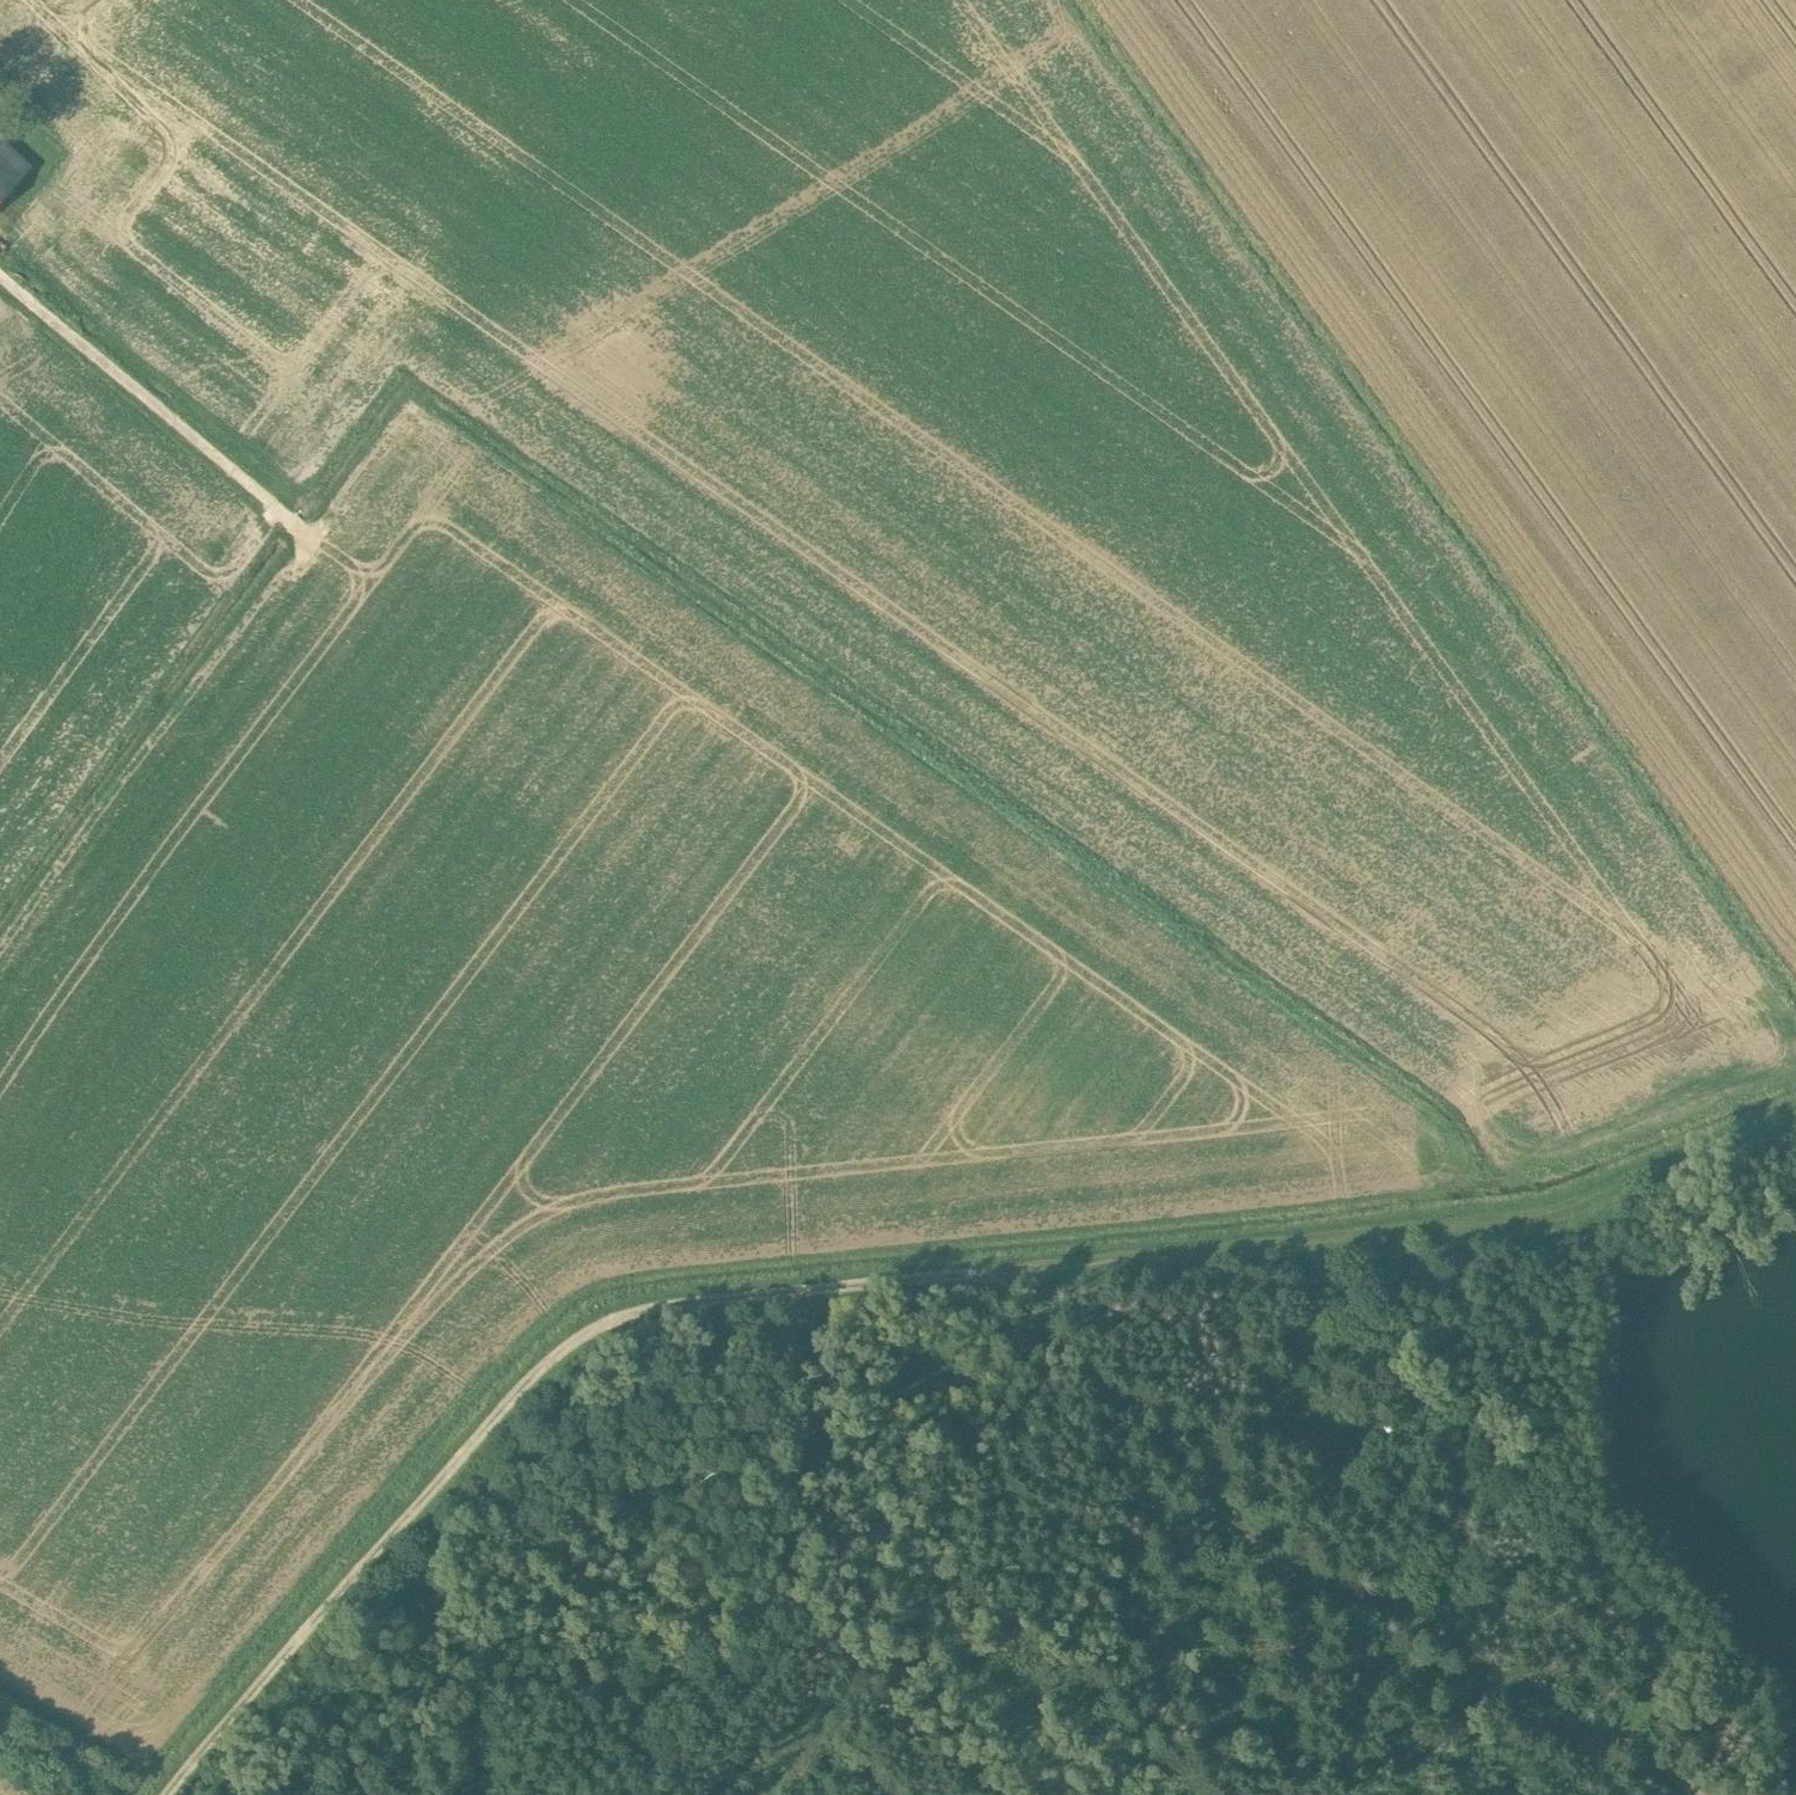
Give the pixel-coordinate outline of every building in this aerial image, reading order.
[(17,187),(15,186),(34,166),(0,134),(0,205),(17,187)]
